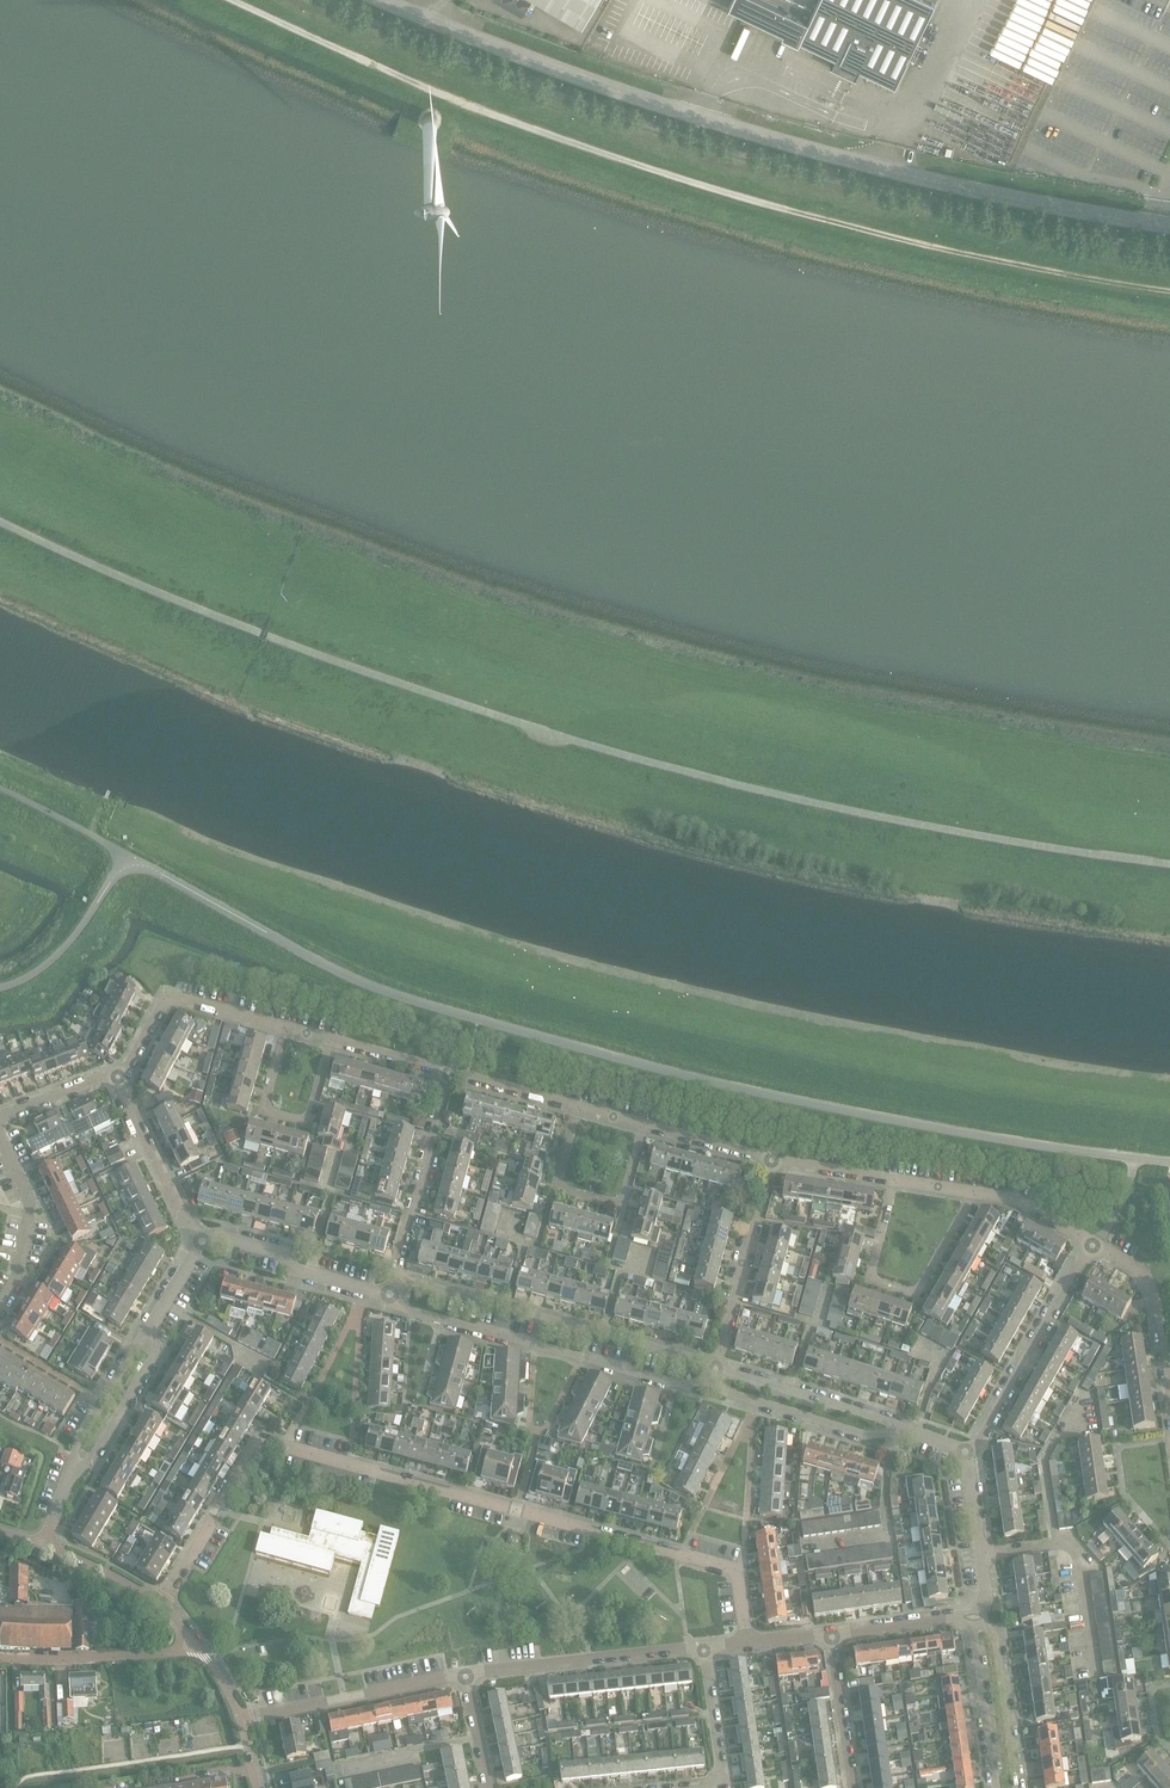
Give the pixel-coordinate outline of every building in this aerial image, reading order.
[(522,17),(532,0),(493,0),(522,17)] [(582,27),(597,0),(537,0),(582,27)] [(808,23),(760,0),(732,0),(728,8),(736,12),(783,34),(781,37),(797,45),(799,42),(808,23)] [(799,42),(835,58),(831,66),(830,65),(830,66),(856,79),(857,78),(855,77),(859,70),(895,87),(934,4),(925,0),(819,0),(808,23),(799,42)] [(105,993),(111,996),(129,1006),(135,994),(132,993),(135,987),(120,979),(117,985),(111,981),(105,993)] [(99,1005),(123,1018),(129,1006),(111,996),(105,1007),(100,1005),(99,1005)] [(93,1017),(99,1019),(103,1021),(117,1029),(117,1028),(123,1018),(99,1005),(93,1017)] [(186,1013),(184,1018),(189,1021),(192,1016),(186,1013)] [(176,1017),(169,1030),(187,1040),(192,1032),(198,1035),(203,1031),(205,1025),(194,1022),(193,1026),(189,1024),(183,1021),(176,1017)] [(93,1031),(115,1042),(121,1031),(117,1028),(117,1029),(103,1021),(99,1019),(93,1031)] [(213,1027),(207,1049),(214,1051),(220,1029),(213,1027)] [(84,1039),(90,1055),(93,1054),(102,1058),(106,1052),(109,1054),(115,1042),(93,1031),(91,1030),(85,1040),(84,1039)] [(169,1030),(162,1043),(180,1053),(187,1040),(169,1030)] [(223,1030),(220,1044),(226,1046),(230,1032),(223,1030)] [(246,1036),(242,1051),(262,1056),(266,1041),(246,1036)] [(64,1046),(72,1065),(85,1060),(84,1058),(90,1055),(84,1039),(83,1039),(64,1046)] [(162,1043),(155,1056),(173,1066),(180,1053),(162,1043)] [(53,1050),(60,1070),(72,1065),(64,1046),(53,1050)] [(34,1073),(36,1079),(48,1074),(41,1055),(40,1055),(38,1050),(26,1054),(29,1059),(28,1060),(34,1073)] [(41,1055),(48,1074),(60,1070),(53,1050),(41,1055)] [(242,1051),(239,1065),(258,1070),(262,1056),(242,1051)] [(0,1057),(10,1082),(22,1078),(15,1058),(14,1059),(12,1053),(0,1057)] [(15,1058),(22,1078),(34,1073),(28,1060),(29,1059),(26,1054),(15,1058)] [(155,1056),(148,1069),(167,1079),(173,1066),(155,1056)] [(10,1082),(0,1057),(0,1086),(10,1082)] [(331,1080),(346,1084),(351,1064),(336,1061),(331,1080)] [(202,1073),(207,1074),(210,1064),(205,1063),(202,1073)] [(351,1064),(346,1084),(360,1087),(365,1068),(351,1064)] [(239,1065),(235,1079),(254,1085),(258,1070),(239,1065)] [(365,1068),(360,1087),(374,1091),(379,1072),(365,1068)] [(159,1093),(167,1079),(148,1069),(141,1083),(159,1093)] [(379,1072),(374,1091),(373,1097),(387,1101),(393,1076),(379,1072)] [(393,1076),(387,1101),(389,1095),(403,1099),(408,1080),(393,1076)] [(235,1079),(231,1094),(250,1099),(254,1085),(235,1079)] [(408,1080),(403,1099),(417,1103),(422,1084),(408,1080)] [(200,1081),(197,1091),(203,1093),(205,1083),(200,1081)] [(189,1101),(200,1105),(203,1093),(197,1091),(192,1090),(189,1101)] [(157,1097),(160,1104),(172,1098),(171,1095),(169,1091),(157,1097)] [(247,1114),(250,1099),(231,1094),(227,1108),(247,1114)] [(466,1132),(450,1128),(448,1137),(466,1142),(466,1141),(472,1143),(474,1134),(478,1119),(478,1120),(484,1100),(469,1096),(464,1115),(472,1118),(469,1127),(467,1126),(466,1132)] [(81,1102),(94,1130),(111,1121),(105,1109),(98,1112),(91,1097),(81,1102)] [(155,1115),(162,1128),(180,1119),(174,1106),(176,1105),(172,1098),(160,1104),(163,1111),(155,1115)] [(484,1100),(478,1120),(493,1123),(498,1104),(484,1100)] [(77,1122),(71,1125),(75,1135),(77,1138),(94,1130),(81,1102),(70,1107),(77,1122)] [(498,1104),(493,1123),(507,1127),(513,1108),(498,1104)] [(355,1106),(354,1111),(368,1115),(369,1110),(359,1107),(355,1106)] [(326,1108),(322,1122),(342,1127),(345,1113),(326,1108)] [(513,1108),(507,1127),(522,1131),(522,1129),(527,1112),(513,1108)] [(199,1116),(203,1125),(208,1123),(202,1109),(196,1112),(199,1116)] [(44,1115),(57,1143),(71,1137),(76,1146),(79,1145),(74,1135),(75,1135),(71,1125),(69,1122),(61,1125),(54,1110),(44,1115)] [(369,1110),(368,1115),(378,1118),(382,1119),(383,1114),(379,1113),(369,1110)] [(536,1135),(534,1144),(530,1143),(529,1149),(526,1149),(524,1158),(530,1159),(536,1135),(542,1116),(527,1112),(522,1129),(522,1131),(536,1135)] [(383,1114),(382,1119),(386,1120),(396,1122),(398,1117),(388,1115),(383,1114)] [(34,1155),(57,1143),(44,1115),(34,1120),(41,1135),(27,1142),(34,1155)] [(536,1135),(530,1159),(536,1161),(536,1160),(545,1163),(547,1154),(541,1152),(542,1147),(541,1146),(543,1137),(551,1139),(556,1120),(542,1116),(536,1135)] [(162,1128),(168,1142),(192,1130),(187,1132),(180,1119),(162,1128)] [(372,1120),(368,1135),(373,1136),(378,1121),(372,1120)] [(246,1142),(260,1146),(265,1126),(251,1122),(246,1142)] [(318,1136),(325,1138),(323,1147),(327,1148),(339,1151),(341,1142),(338,1141),(342,1127),(322,1122),(318,1136)] [(203,1125),(208,1134),(209,1138),(215,1136),(213,1132),(208,1123),(203,1125)] [(265,1126),(260,1146),(274,1150),(280,1130),(265,1126)] [(395,1126),(391,1141),(410,1146),(414,1131),(395,1126)] [(168,1142),(175,1155),(193,1146),(199,1143),(192,1130),(168,1142)] [(235,1130),(224,1135),(227,1141),(238,1136),(235,1130)] [(280,1130),(274,1150),(289,1154),(294,1134),(280,1130)] [(294,1134),(289,1154),(303,1158),(308,1138),(294,1134)] [(474,1134),(472,1143),(478,1144),(480,1136),(474,1134)] [(368,1135),(364,1149),(369,1150),(373,1136),(368,1135)] [(391,1141),(387,1155),(406,1160),(410,1146),(391,1141)] [(498,1141),(495,1149),(501,1151),(503,1142),(498,1141)] [(454,1142),(450,1157),(470,1162),(474,1148),(454,1142)] [(313,1144),(312,1151),(326,1155),(327,1148),(323,1147),(313,1144)] [(106,1153),(109,1159),(122,1153),(119,1146),(106,1153)] [(189,1165),(193,1171),(206,1165),(203,1158),(200,1160),(193,1146),(175,1155),(181,1169),(189,1165)] [(650,1167),(665,1171),(670,1151),(655,1147),(650,1167)] [(312,1151),(310,1158),(324,1162),(326,1155),(312,1151)] [(670,1151),(665,1171),(679,1174),(684,1155),(670,1151)] [(344,1152),(342,1159),(356,1163),(358,1156),(344,1152)] [(489,1163),(495,1164),(497,1154),(492,1152),(489,1163)] [(122,1153),(109,1159),(112,1165),(125,1159),(122,1153)] [(37,1155),(32,1157),(36,1165),(37,1165),(40,1163),(37,1155)] [(387,1155),(383,1169),(403,1174),(406,1160),(387,1155)] [(684,1155),(679,1174),(694,1179),(700,1159),(684,1155)] [(76,1159),(79,1166),(85,1163),(82,1156),(76,1159)] [(450,1157),(446,1171),(466,1176),(470,1162),(450,1157)] [(310,1158),(308,1165),(322,1169),(324,1162),(310,1158)] [(342,1159),(340,1166),(355,1170),(356,1163),(342,1159)] [(700,1159),(694,1179),(708,1182),(714,1163),(700,1159)] [(245,1161),(244,1166),(254,1169),(255,1163),(245,1161)] [(515,1175),(521,1176),(540,1181),(544,1166),(524,1161),(522,1169),(517,1168),(515,1175)] [(39,1171),(45,1183),(63,1174),(57,1162),(39,1171)] [(101,1162),(90,1167),(94,1174),(105,1169),(101,1162)] [(82,1172),(87,1169),(85,1163),(79,1166),(82,1172)] [(255,1163),(254,1169),(264,1172),(265,1166),(255,1163)] [(714,1163),(708,1182),(723,1186),(728,1167),(714,1163)] [(121,1182),(126,1191),(145,1182),(140,1173),(136,1164),(117,1173),(121,1182)] [(224,1170),(233,1172),(238,1174),(239,1169),(235,1168),(225,1165),(224,1170)] [(308,1165),(306,1172),(320,1176),(322,1169),(308,1165)] [(340,1166),(338,1173),(353,1177),(355,1170),(340,1166)] [(728,1167),(723,1186),(738,1190),(743,1171),(728,1167)] [(274,1168),(273,1174),(283,1177),(284,1171),(274,1168)] [(383,1169),(380,1183),(399,1188),(403,1174),(383,1169)] [(497,1169),(496,1175),(505,1178),(506,1172),(497,1169)] [(242,1175),(252,1178),(253,1173),(243,1170),(242,1175)] [(284,1171),(283,1177),(292,1179),(294,1174),(284,1171)] [(446,1171),(443,1185),(462,1190),(466,1176),(446,1171)] [(487,1171),(484,1181),(490,1183),(492,1172),(487,1171)] [(304,1179),(318,1183),(320,1176),(306,1172),(304,1179)] [(253,1173),(252,1178),(262,1181),(263,1175),(253,1173)] [(338,1173),(336,1180),(351,1184),(353,1177),(338,1173)] [(45,1183),(51,1194),(69,1185),(63,1174),(45,1183)] [(521,1176),(517,1190),(536,1196),(540,1181),(521,1176)] [(198,1204),(213,1208),(218,1188),(212,1186),(213,1182),(205,1180),(198,1178),(193,1193),(201,1195),(198,1204)] [(784,1199),(798,1201),(801,1181),(787,1178),(784,1199)] [(87,1182),(90,1189),(96,1186),(93,1180),(87,1182)] [(349,1191),(351,1184),(336,1180),(335,1187),(349,1191)] [(482,1191),(487,1193),(490,1183),(484,1181),(482,1191)] [(801,1181),(798,1201),(812,1203),(816,1183),(801,1181)] [(130,1200),(134,1209),(153,1200),(149,1191),(145,1182),(126,1191),(130,1200)] [(646,1182),(644,1190),(659,1193),(661,1185),(646,1182)] [(395,1203),(399,1188),(380,1183),(376,1198),(378,1199),(394,1203),(395,1203)] [(816,1183),(812,1203),(827,1205),(830,1185),(816,1183)] [(82,1193),(89,1189),(87,1184),(80,1188),(82,1193)] [(51,1194),(57,1206),(74,1197),(69,1185),(51,1194)] [(443,1185),(439,1199),(459,1205),(462,1190),(443,1185)] [(661,1185),(659,1193),(665,1195),(667,1187),(661,1185)] [(830,1185),(827,1205),(842,1207),(845,1187),(830,1185)] [(93,1195),(99,1192),(96,1186),(90,1189),(93,1195)] [(845,1187),(842,1207),(856,1210),(859,1190),(845,1187)] [(218,1188),(213,1208),(227,1212),(233,1192),(218,1188)] [(532,1211),(536,1196),(517,1190),(513,1205),(532,1211)] [(859,1190),(856,1210),(871,1212),(875,1192),(859,1190)] [(233,1192),(227,1212),(241,1215),(247,1195),(233,1192)] [(684,1192),(682,1200),(689,1202),(691,1193),(684,1192)] [(643,1194),(639,1208),(658,1213),(662,1199),(643,1194)] [(247,1195),(241,1215),(256,1219),(261,1199),(247,1195)] [(57,1206),(62,1217),(80,1208),(74,1197),(57,1206)] [(261,1199),(256,1219),(270,1223),(275,1203),(261,1199)] [(378,1199),(377,1203),(392,1208),(394,1203),(378,1199)] [(439,1199),(435,1214),(455,1219),(459,1205),(439,1199)] [(134,1209),(143,1227),(162,1218),(158,1209),(153,1200),(134,1209)] [(479,1200),(476,1210),(482,1211),(485,1201),(479,1200)] [(719,1201),(717,1210),(723,1211),(725,1203),(719,1201)] [(488,1202),(486,1209),(499,1213),(501,1205),(488,1202)] [(98,1206),(101,1212),(107,1209),(104,1203),(98,1206)] [(275,1203),(270,1223),(284,1227),(290,1207),(275,1203)] [(690,1206),(686,1221),(691,1222),(695,1207),(690,1206)] [(290,1207),(284,1227),(299,1231),(304,1211),(290,1207)] [(549,1226),(564,1230),(569,1211),(555,1207),(549,1226)] [(62,1217),(68,1228),(86,1220),(80,1208),(62,1217)] [(639,1208),(635,1223),(654,1228),(658,1213),(639,1208)] [(105,1218),(110,1216),(107,1209),(101,1212),(105,1218)] [(486,1209),(485,1216),(497,1219),(499,1213),(486,1209)] [(982,1209),(975,1222),(992,1232),(1000,1219),(982,1209)] [(474,1220),(480,1221),(482,1211),(476,1210),(474,1220)] [(120,1211),(114,1214),(117,1220),(123,1217),(120,1211)] [(304,1211),(299,1231),(313,1235),(319,1215),(304,1211)] [(569,1211),(564,1230),(579,1234),(577,1240),(584,1215),(569,1211)] [(674,1212),(673,1217),(682,1220),(683,1214),(674,1212)] [(326,1239),(341,1243),(346,1222),(348,1217),(333,1213),(332,1219),(326,1239)] [(714,1213),(710,1227),(729,1233),(733,1218),(714,1213)] [(530,1214),(528,1220),(541,1224),(543,1218),(530,1214)] [(584,1215),(577,1240),(591,1244),(593,1238),(599,1219),(584,1215)] [(86,1220),(68,1228),(74,1240),(92,1232),(88,1224),(96,1220),(94,1216),(86,1220)] [(485,1216),(483,1223),(495,1226),(497,1219),(485,1216)] [(671,1224),(680,1226),(682,1220),(673,1217),(671,1224)] [(167,1228),(162,1218),(143,1227),(148,1237),(167,1228)] [(599,1219),(593,1238),(608,1242),(613,1222),(599,1219)] [(528,1220),(526,1227),(540,1231),(541,1224),(528,1220)] [(428,1228),(443,1232),(445,1225),(430,1221),(428,1228)] [(346,1222),(341,1243),(355,1246),(361,1226),(346,1222)] [(975,1222),(968,1235),(985,1245),(992,1232),(975,1222)] [(1014,1227),(1007,1240),(1012,1243),(1022,1226),(1016,1222),(1014,1227)] [(493,1233),(495,1226),(483,1223),(481,1230),(493,1233)] [(650,1243),(654,1228),(635,1223),(631,1238),(650,1243)] [(1016,1241),(1029,1248),(1039,1230),(1026,1223),(1016,1241)] [(361,1226),(355,1246),(370,1250),(375,1230),(361,1226)] [(537,1239),(540,1231),(526,1227),(524,1235),(537,1239)] [(710,1227),(706,1242),(725,1247),(729,1233),(710,1227)] [(111,1228),(105,1231),(108,1237),(114,1234),(111,1228)] [(772,1229),(768,1243),(788,1248),(792,1234),(772,1229)] [(375,1230),(370,1250),(384,1254),(389,1234),(375,1230)] [(1039,1230),(1029,1248),(1042,1255),(1052,1237),(1039,1230)] [(453,1252),(448,1271),(463,1275),(468,1256),(472,1241),(475,1232),(469,1231),(463,1254),(453,1252)] [(475,1232),(472,1241),(478,1242),(481,1234),(475,1232)] [(845,1234),(841,1248),(861,1253),(865,1239),(845,1234)] [(968,1235),(960,1248),(977,1257),(985,1245),(968,1235)] [(1052,1237),(1042,1255),(1055,1263),(1062,1267),(1067,1259),(1060,1255),(1065,1245),(1052,1237)] [(618,1238),(616,1245),(629,1249),(632,1241),(618,1238)] [(807,1249),(812,1250),(815,1240),(810,1238),(807,1249)] [(118,1239),(117,1239),(108,1240),(106,1243),(112,1247),(118,1239)] [(504,1240),(501,1249),(507,1251),(510,1242),(504,1240)] [(1008,1252),(1012,1243),(1007,1240),(1002,1249),(1008,1252)] [(660,1249),(658,1256),(670,1259),(672,1253),(675,1243),(667,1241),(664,1250),(660,1249)] [(147,1242),(138,1256),(157,1268),(166,1253),(147,1242)] [(706,1242),(702,1256),(721,1261),(725,1247),(706,1242)] [(561,1243),(559,1251),(565,1253),(567,1244),(561,1243)] [(768,1243),(765,1257),(784,1263),(788,1248),(768,1243)] [(419,1263),(434,1267),(439,1248),(424,1244),(419,1263)] [(616,1245),(614,1251),(628,1255),(629,1249),(616,1245)] [(63,1257),(81,1268),(87,1271),(97,1255),(84,1247),(81,1252),(70,1246),(63,1257)] [(439,1248),(434,1267),(448,1271),(453,1252),(439,1248)] [(841,1248),(837,1263),(857,1268),(861,1253),(841,1248)] [(960,1248),(953,1261),(970,1270),(977,1257),(960,1248)] [(543,1251),(541,1260),(547,1261),(549,1253),(543,1251)] [(614,1251),(613,1258),(626,1262),(628,1255),(614,1251)] [(997,1263),(1001,1266),(1006,1256),(1001,1254),(997,1263)] [(138,1256),(129,1271),(148,1282),(157,1268),(138,1256)] [(468,1256),(463,1275),(477,1279),(483,1259),(468,1256)] [(497,1263),(492,1283),(507,1287),(514,1260),(499,1256),(497,1263)] [(658,1256),(656,1263),(668,1266),(670,1259),(658,1256)] [(702,1256),(698,1270),(718,1275),(721,1261),(702,1256)] [(63,1257),(57,1268),(75,1278),(81,1268),(63,1257)] [(564,1266),(570,1268),(572,1259),(567,1257),(564,1266)] [(1009,1262),(1018,1267),(1021,1262),(1012,1257),(1009,1262)] [(765,1258),(761,1272),(780,1277),(782,1270),(797,1274),(799,1267),(784,1263),(765,1258)] [(805,1258),(802,1267),(807,1269),(810,1259),(805,1258)] [(483,1259),(477,1279),(492,1283),(497,1263),(483,1259)] [(572,1259),(570,1268),(576,1269),(578,1260),(572,1259)] [(111,1261),(106,1270),(111,1273),(117,1264),(111,1261)] [(953,1261),(945,1273),(963,1283),(970,1270),(953,1261)] [(656,1263),(654,1270),(667,1273),(668,1266),(656,1263)] [(834,1277),(837,1278),(836,1283),(849,1287),(850,1281),(854,1282),(857,1268),(837,1263),(834,1277)] [(674,1264),(670,1278),(675,1279),(679,1265),(674,1264)] [(1026,1264),(1023,1270),(1031,1274),(1034,1269),(1026,1264)] [(593,1274),(599,1275),(601,1267),(596,1265),(593,1274)] [(601,1267),(599,1275),(605,1277),(608,1268),(601,1267)] [(799,1278),(805,1279),(807,1269),(802,1267),(799,1278)] [(57,1268),(50,1279),(68,1289),(75,1278),(57,1268)] [(96,1268),(92,1274),(98,1277),(101,1271),(96,1268)] [(1031,1274),(1045,1282),(1048,1276),(1034,1269),(1031,1274)] [(665,1280),(667,1273),(654,1270),(652,1277),(665,1280)] [(714,1290),(718,1275),(698,1270),(694,1285),(714,1290)] [(129,1271),(121,1285),(139,1297),(148,1282),(129,1271)] [(522,1271),(517,1290),(532,1294),(537,1275),(522,1271)] [(992,1271),(987,1280),(991,1283),(997,1273),(992,1271)] [(761,1272),(757,1286),(777,1291),(780,1277),(761,1272)] [(938,1286),(961,1299),(968,1287),(963,1283),(945,1273),(938,1286)] [(89,1280),(94,1284),(98,1277),(92,1274),(89,1280)] [(999,1274),(997,1279),(1003,1282),(1005,1277),(999,1274)] [(537,1275),(532,1294),(546,1298),(551,1278),(537,1275)] [(638,1286),(640,1282),(641,1278),(635,1276),(631,1275),(628,1275),(627,1280),(633,1281),(632,1285),(638,1286)] [(103,1276),(100,1281),(105,1284),(109,1279),(103,1276)] [(551,1278),(546,1298),(561,1302),(566,1282),(551,1278)] [(640,1282),(638,1286),(644,1288),(644,1286),(653,1289),(655,1282),(647,1279),(641,1278),(640,1282)] [(809,1278),(807,1285),(821,1288),(823,1282),(809,1278)] [(1026,1278),(1018,1291),(1035,1300),(1042,1287),(1026,1278)] [(43,1290),(56,1297),(61,1301),(66,1304),(73,1293),(68,1290),(68,1289),(50,1279),(43,1290)] [(997,1279),(994,1284),(999,1288),(1003,1282),(997,1279)] [(221,1298),(235,1302),(233,1309),(234,1309),(236,1302),(241,1284),(226,1280),(221,1298)] [(982,1288),(986,1291),(991,1283),(987,1280),(982,1288)] [(1093,1280),(1083,1297),(1096,1305),(1106,1287),(1093,1280)] [(566,1282),(561,1302),(575,1306),(580,1286),(566,1282)] [(247,1313),(248,1313),(255,1288),(241,1284),(236,1302),(249,1306),(247,1313)] [(662,1293),(668,1295),(670,1286),(664,1284),(662,1293)] [(121,1285),(112,1300),(130,1311),(139,1297),(121,1285)] [(807,1285),(805,1292),(819,1296),(821,1288),(807,1285)] [(580,1286),(575,1306),(590,1310),(595,1290),(580,1286)] [(670,1286),(668,1295),(674,1296),(676,1287),(670,1286)] [(773,1306),(777,1291),(757,1286),(753,1300),(773,1306)] [(797,1286),(794,1296),(800,1297),(802,1287),(797,1286)] [(837,1286),(835,1293),(849,1297),(851,1289),(837,1286)] [(931,1299),(955,1313),(962,1300),(961,1299),(938,1286),(931,1299)] [(38,1287),(31,1298),(49,1308),(56,1297),(43,1290),(38,1287)] [(1106,1287),(1096,1305),(1108,1312),(1119,1294),(1106,1287)] [(255,1288),(248,1313),(262,1316),(263,1309),(263,1310),(268,1292),(255,1288)] [(855,1289),(849,1308),(847,1314),(854,1317),(854,1318),(860,1320),(863,1313),(870,1294),(855,1289)] [(82,1290),(79,1296),(84,1299),(88,1293),(82,1290)] [(595,1290),(590,1310),(605,1314),(610,1294),(595,1290)] [(1018,1291),(1011,1304),(1028,1313),(1035,1300),(1018,1291)] [(268,1292),(263,1310),(278,1314),(283,1296),(268,1292)] [(693,1292),(691,1301),(697,1302),(699,1294),(693,1292)] [(805,1292),(803,1299),(817,1303),(819,1296),(805,1292)] [(835,1293),(833,1300),(847,1303),(849,1297),(835,1293)] [(693,1317),(688,1336),(702,1340),(704,1332),(709,1333),(712,1322),(707,1321),(699,1318),(703,1304),(705,1295),(699,1294),(697,1302),(693,1317)] [(870,1294),(863,1313),(877,1318),(884,1299),(870,1294)] [(1119,1294),(1108,1312),(1121,1319),(1131,1301),(1119,1294)] [(75,1302),(80,1306),(84,1299),(79,1296),(75,1302)] [(283,1296),(278,1314),(291,1317),(293,1311),(294,1309),(296,1301),(296,1299),(283,1296)] [(791,1306),(797,1308),(800,1297),(794,1296),(791,1306)] [(86,1302),(93,1306),(96,1301),(89,1297),(86,1302)] [(615,1317),(629,1321),(635,1301),(620,1297),(615,1317)] [(977,1297),(972,1306),(976,1308),(982,1299),(977,1297)] [(25,1309),(42,1319),(49,1308),(31,1298),(25,1309)] [(803,1299),(802,1306),(815,1309),(817,1303),(803,1299)] [(884,1299),(877,1318),(891,1323),(898,1304),(884,1299)] [(923,1312),(928,1314),(940,1321),(947,1325),(955,1313),(931,1299),(923,1312)] [(985,1299),(982,1304),(989,1307),(991,1303),(985,1299)] [(103,1315),(111,1320),(121,1326),(130,1311),(112,1300),(103,1315)] [(753,1300),(752,1304),(771,1310),(773,1306),(753,1300)] [(833,1300),(831,1307),(845,1310),(847,1303),(833,1300)] [(294,1309),(293,1311),(298,1313),(303,1303),(296,1301),(294,1309)] [(635,1301),(629,1321),(644,1325),(649,1305),(635,1301)] [(321,1303),(313,1319),(332,1328),(340,1313),(321,1303)] [(649,1305),(644,1325),(659,1329),(664,1309),(665,1305),(659,1304),(658,1307),(649,1305)] [(898,1304),(891,1323),(905,1327),(912,1308),(898,1304)] [(982,1304),(979,1310),(985,1313),(989,1307),(982,1304)] [(1011,1304),(1004,1316),(1020,1325),(1028,1313),(1011,1304)] [(813,1316),(815,1309),(802,1306),(800,1312),(813,1316)] [(967,1314),(972,1317),(976,1308),(972,1306),(967,1314)] [(831,1307),(830,1314),(843,1317),(845,1310),(831,1307)] [(750,1313),(760,1316),(762,1311),(752,1308),(750,1313)] [(25,1309),(18,1320),(36,1330),(42,1319),(25,1309)] [(664,1309),(659,1329),(673,1332),(678,1313),(664,1309)] [(762,1311),(760,1316),(770,1319),(772,1314),(762,1311)] [(69,1312),(65,1318),(71,1321),(74,1315),(69,1312)] [(688,1336),(693,1317),(678,1313),(673,1332),(688,1336)] [(827,1321),(832,1323),(832,1322),(841,1324),(843,1317),(830,1314),(827,1321)] [(778,1322),(788,1325),(790,1319),(780,1316),(778,1322)] [(957,1332),(962,1334),(967,1325),(970,1319),(965,1316),(962,1323),(957,1332)] [(1004,1316),(997,1329),(1013,1338),(1020,1325),(1004,1316)] [(207,1323),(219,1330),(223,1324),(210,1317),(207,1323)] [(62,1324),(67,1327),(71,1321),(65,1318),(62,1324)] [(1071,1318),(1068,1324),(1077,1329),(1081,1324),(1071,1318)] [(313,1319),(306,1334),(325,1344),(332,1328),(313,1319)] [(790,1319),(788,1325),(798,1327),(800,1322),(790,1319)] [(29,1341),(36,1330),(18,1320),(11,1331),(29,1341)] [(921,1333),(927,1337),(934,1324),(928,1321),(921,1333)] [(374,1322),(373,1340),(395,1341),(396,1324),(374,1322)] [(831,1327),(840,1330),(841,1324),(832,1322),(832,1323),(831,1327)] [(223,1324),(219,1330),(229,1336),(233,1330),(223,1324)] [(246,1327),(238,1341),(245,1344),(254,1326),(247,1324),(246,1327)] [(934,1324),(927,1337),(933,1340),(941,1328),(934,1324)] [(971,1324),(968,1329),(974,1333),(977,1328),(971,1324)] [(1140,1325),(1133,1326),(1134,1335),(1141,1334),(1140,1325)] [(254,1326),(245,1344),(250,1347),(258,1333),(254,1331),(255,1326),(254,1326)] [(1084,1326),(1081,1331),(1090,1336),(1093,1331),(1084,1326)] [(91,1327),(79,1346),(104,1361),(111,1349),(115,1342),(91,1327)] [(818,1328),(816,1334),(829,1338),(831,1332),(818,1328)] [(941,1328),(933,1340),(940,1344),(947,1331),(941,1328)] [(1062,1328),(1055,1341),(1071,1350),(1078,1338),(1062,1328)] [(197,1329),(190,1342),(206,1351),(214,1339),(197,1329)] [(968,1329),(965,1335),(971,1339),(974,1333),(968,1329)] [(997,1329),(990,1341),(1006,1351),(1013,1338),(997,1329)] [(735,1349),(750,1354),(755,1334),(741,1330),(735,1349)] [(947,1331),(940,1344),(946,1347),(953,1334),(947,1331)] [(861,1332),(859,1338),(869,1341),(871,1335),(861,1332)] [(258,1333),(250,1347),(256,1350),(263,1336),(258,1333)] [(834,1339),(844,1342),(845,1337),(835,1333),(834,1339)] [(1097,1333),(1093,1338),(1103,1344),(1106,1338),(1097,1333)] [(56,1334),(52,1340),(57,1343),(61,1337),(56,1334)] [(306,1334),(298,1349),(317,1359),(325,1344),(306,1334)] [(755,1334),(750,1354),(763,1358),(769,1338),(755,1334)] [(953,1334),(946,1347),(952,1351),(959,1338),(953,1334)] [(871,1335),(869,1341),(879,1344),(881,1339),(871,1335)] [(263,1336),(256,1350),(262,1353),(269,1339),(263,1336)] [(845,1337),(844,1342),(854,1345),(856,1340),(845,1337)] [(769,1338),(763,1358),(777,1362),(783,1342),(769,1338)] [(1121,1341),(1124,1356),(1145,1353),(1142,1338),(1121,1341)] [(269,1339),(262,1353),(268,1356),(276,1342),(269,1339)] [(49,1346),(54,1349),(57,1343),(52,1340),(49,1346)] [(373,1340),(372,1357),(394,1358),(395,1341),(373,1340)] [(441,1347),(439,1355),(470,1364),(474,1347),(449,1340),(447,1346),(441,1347)] [(1106,1345),(1104,1348),(1111,1351),(1115,1343),(1109,1340),(1106,1345)] [(890,1341),(888,1346),(898,1350),(900,1344),(890,1341)] [(999,1364),(1006,1351),(990,1341),(982,1354),(999,1364)] [(1055,1341),(1047,1354),(1064,1363),(1071,1350),(1055,1341)] [(190,1342),(182,1354),(198,1364),(206,1351),(190,1342)] [(276,1342),(268,1356),(275,1360),(282,1345),(276,1342)] [(783,1342),(777,1362),(792,1366),(797,1346),(783,1342)] [(862,1348),(872,1351),(873,1346),(863,1343),(862,1348)] [(97,1373),(104,1361),(79,1346),(68,1365),(92,1380),(97,1373)] [(873,1346),(872,1351),(882,1354),(883,1349),(873,1346)] [(298,1349),(290,1364),(309,1374),(317,1359),(298,1349)] [(804,1370),(817,1374),(824,1355),(810,1351),(804,1370)] [(496,1353),(495,1371),(527,1372),(528,1364),(522,1361),(522,1354),(496,1353)] [(1124,1356),(1126,1371),(1147,1368),(1145,1353),(1124,1356)] [(182,1354),(175,1367),(191,1376),(198,1364),(182,1354)] [(1047,1354),(1040,1366),(1056,1376),(1064,1363),(1047,1354)] [(1088,1354),(1085,1359),(1091,1362),(1094,1357),(1088,1354)] [(221,1360),(225,1363),(231,1366),(234,1361),(224,1355),(221,1360)] [(442,1367),(440,1373),(465,1380),(470,1364),(439,1355),(437,1363),(442,1367)] [(824,1355),(817,1374),(832,1379),(838,1360),(824,1355)] [(0,1356),(0,1383),(17,1393),(19,1390),(63,1416),(75,1395),(31,1369),(28,1372),(0,1356)] [(372,1357),(371,1374),(393,1375),(393,1366),(397,1367),(397,1362),(393,1362),(394,1358),(372,1357)] [(951,1359),(949,1364),(955,1368),(958,1362),(951,1359)] [(1082,1364),(1088,1367),(1091,1362),(1085,1359),(1082,1364)] [(838,1360),(832,1379),(845,1383),(852,1364),(838,1360)] [(219,1373),(225,1376),(231,1366),(225,1363),(219,1373)] [(977,1363),(970,1376),(986,1385),(993,1373),(977,1363)] [(301,1390),(309,1374),(290,1364),(282,1380),(301,1390)] [(852,1364),(845,1383),(860,1388),(866,1369),(852,1364)] [(949,1364),(945,1369),(952,1373),(955,1368),(949,1364)] [(236,1365),(227,1381),(231,1384),(234,1379),(236,1380),(243,1369),(236,1365)] [(1040,1366),(1033,1379),(1049,1388),(1056,1376),(1040,1366)] [(175,1367),(167,1379),(184,1389),(191,1376),(175,1367)] [(1126,1371),(1128,1385),(1149,1382),(1147,1368),(1126,1371)] [(866,1369),(860,1388),(874,1392),(880,1373),(866,1369)] [(495,1371),(494,1388),(521,1389),(521,1383),(527,1381),(527,1372),(495,1371)] [(1087,1391),(1088,1391),(1097,1375),(1091,1372),(1082,1388),(1087,1391)] [(274,1377),(267,1373),(264,1378),(271,1382),(274,1377)] [(432,1380),(430,1388),(461,1396),(465,1380),(440,1373),(439,1379),(432,1380)] [(575,1386),(604,1401),(612,1385),(589,1373),(586,1379),(579,1379),(575,1386)] [(880,1373),(874,1392),(888,1397),(894,1378),(880,1373)] [(371,1374),(370,1391),(391,1392),(393,1375),(371,1374)] [(250,1388),(247,1393),(263,1403),(270,1391),(264,1387),(267,1383),(253,1375),(247,1386),(250,1388)] [(207,1386),(210,1388),(216,1391),(222,1381),(213,1376),(207,1386)] [(908,1382),(902,1401),(916,1406),(923,1387),(913,1384),(914,1377),(910,1376),(908,1382)] [(970,1376),(963,1389),(979,1398),(986,1385),(970,1376)] [(894,1378),(888,1397),(902,1401),(908,1382),(894,1378)] [(160,1392),(183,1406),(190,1394),(183,1389),(184,1389),(167,1379),(160,1392)] [(1033,1379),(1026,1391),(1042,1401),(1049,1388),(1033,1379)] [(1074,1379),(1071,1384),(1077,1387),(1080,1382),(1074,1379)] [(227,1381),(219,1393),(224,1396),(231,1384),(227,1381)] [(1128,1385),(1130,1400),(1151,1397),(1149,1382),(1128,1385)] [(937,1384),(934,1389),(941,1392),(943,1388),(937,1384)] [(1068,1389),(1074,1393),(1077,1387),(1071,1384),(1068,1389)] [(576,1398),(573,1404),(597,1416),(604,1401),(575,1386),(571,1394),(576,1398)] [(203,1398),(209,1402),(216,1391),(210,1388),(203,1398)] [(457,1412),(461,1396),(430,1388),(428,1396),(433,1399),(431,1406),(457,1412)] [(494,1388),(493,1405),(526,1406),(527,1397),(521,1395),(521,1389),(494,1388)] [(1097,1390),(1099,1405),(1106,1403),(1104,1388),(1097,1390)] [(934,1389),(931,1395),(937,1398),(941,1392),(934,1389)] [(963,1389),(956,1401),(972,1410),(979,1398),(963,1389)] [(390,1410),(391,1392),(370,1391),(369,1408),(390,1410)] [(634,1391),(630,1408),(661,1416),(663,1408),(658,1404),(660,1398),(634,1391)] [(1026,1391),(1018,1404),(1035,1413),(1042,1401),(1026,1391)] [(152,1404),(169,1414),(175,1418),(183,1406),(160,1392),(152,1404)] [(219,1393),(212,1406),(217,1409),(218,1406),(224,1396),(219,1393)] [(247,1393),(239,1406),(256,1415),(263,1403),(247,1393)] [(477,1403),(487,1403),(487,1395),(478,1394),(477,1403)] [(1130,1400),(1132,1415),(1153,1411),(1151,1397),(1130,1400)] [(964,1423),(972,1410),(956,1401),(948,1414),(964,1423)] [(201,1403),(195,1413),(201,1417),(207,1406),(201,1403)] [(1099,1405),(1101,1419),(1108,1418),(1106,1403),(1099,1405)] [(560,1416),(589,1431),(597,1416),(573,1404),(570,1409),(563,1408),(560,1416)] [(1018,1404),(1011,1416),(1027,1426),(1035,1413),(1018,1404)] [(1060,1404),(1057,1409),(1063,1413),(1066,1407),(1060,1404)] [(526,1414),(526,1406),(493,1405),(492,1421),(517,1427),(520,1416),(526,1414)] [(212,1406),(204,1418),(209,1421),(217,1409),(212,1406)] [(239,1406),(232,1418),(248,1428),(256,1415),(239,1406)] [(630,1408),(625,1424),(651,1431),(652,1425),(659,1424),(661,1416),(630,1408)] [(1054,1415),(1060,1418),(1063,1413),(1057,1409),(1054,1415)] [(713,1410),(705,1426),(724,1435),(732,1419),(713,1410)] [(1155,1427),(1153,1411),(1132,1415),(1134,1430),(1155,1427)] [(18,1422),(19,1421),(21,1418),(12,1413),(9,1417),(18,1422)] [(147,1413),(140,1426),(156,1436),(164,1423),(147,1413)] [(188,1424),(194,1427),(201,1417),(195,1413),(188,1424)] [(27,1416),(23,1423),(27,1426),(28,1425),(32,1428),(35,1423),(31,1420),(31,1419),(27,1416)] [(419,1420),(417,1429),(423,1430),(426,1417),(421,1416),(420,1420),(419,1420)] [(582,1446),(589,1431),(560,1416),(556,1423),(560,1428),(557,1439),(582,1446)] [(1020,1439),(1027,1426),(1011,1416),(1004,1429),(1020,1439)] [(1102,1429),(1110,1428),(1110,1427),(1114,1426),(1113,1417),(1108,1418),(1101,1419),(1102,1429)] [(204,1418),(197,1431),(201,1434),(209,1421),(204,1418)] [(232,1418),(225,1431),(241,1441),(248,1428),(232,1418)] [(608,1429),(616,1432),(618,1425),(610,1422),(608,1429)] [(47,1423),(42,1431),(51,1437),(56,1428),(47,1423)] [(484,1430),(492,1432),(494,1425),(486,1423),(484,1430)] [(625,1424),(621,1440),(652,1448),(654,1440),(649,1436),(651,1431),(625,1424)] [(140,1426),(132,1438),(149,1448),(156,1436),(140,1426)] [(705,1426),(697,1441),(717,1451),(724,1435),(705,1426)] [(365,1449),(380,1453),(385,1432),(371,1428),(365,1449)] [(448,1428),(445,1437),(451,1438),(453,1429),(448,1428)] [(690,1429),(686,1436),(692,1439),(695,1431),(690,1429)] [(767,1429),(766,1447),(787,1448),(788,1431),(767,1429)] [(1045,1429),(1042,1434),(1048,1438),(1051,1433),(1045,1429)] [(197,1431),(189,1444),(194,1446),(201,1434),(197,1431)] [(225,1431),(217,1443),(233,1453),(241,1441),(225,1431)] [(385,1432),(380,1453),(394,1457),(400,1436),(385,1432)] [(466,1443),(468,1434),(463,1432),(460,1441),(466,1443)] [(1042,1434),(1037,1444),(1044,1446),(1048,1438),(1042,1434)] [(400,1436),(394,1457),(408,1461),(414,1440),(400,1436)] [(694,1448),(690,1457),(709,1466),(717,1451),(697,1441),(692,1439),(686,1436),(682,1444),(689,1448),(690,1446),(694,1448)] [(181,1437),(174,1447),(180,1450),(186,1440),(181,1437)] [(132,1438),(124,1451),(141,1461),(149,1448),(132,1438)] [(542,1450),(554,1454),(558,1442),(546,1438),(542,1450)] [(414,1440),(408,1461),(422,1465),(428,1444),(414,1440)] [(650,1456),(652,1448),(621,1440),(616,1456),(642,1463),(643,1457),(650,1456)] [(1078,1443),(1081,1458),(1102,1455),(1099,1440),(1078,1443)] [(217,1443),(210,1456),(226,1466),(233,1453),(217,1443)] [(189,1444),(182,1456),(186,1459),(194,1446),(189,1444)] [(428,1444),(422,1465),(437,1469),(442,1448),(428,1444)] [(600,1444),(598,1452),(611,1456),(613,1447),(600,1444)] [(1020,1444),(1018,1451),(1027,1453),(1029,1446),(1020,1444)] [(1060,1444),(1055,1453),(1061,1457),(1066,1447),(1060,1444)] [(804,1465),(818,1469),(824,1450),(810,1446),(804,1465)] [(169,1459),(173,1462),(180,1450),(174,1447),(168,1457),(169,1458),(169,1459)] [(473,1479),(493,1484),(501,1457),(490,1453),(491,1449),(482,1447),(474,1478),(473,1478),(473,1479)] [(766,1447),(764,1464),(786,1465),(787,1448),(766,1447)] [(993,1450),(995,1465),(1013,1462),(1011,1447),(993,1450)] [(442,1448),(437,1469),(451,1473),(457,1452),(442,1448)] [(824,1450),(818,1469),(832,1473),(837,1454),(824,1450)] [(3,1461),(2,1464),(20,1470),(24,1457),(6,1451),(3,1461)] [(124,1451),(117,1463),(133,1473),(141,1461),(124,1451)] [(457,1452),(451,1473),(465,1477),(471,1456),(457,1452)] [(837,1454),(832,1473),(830,1478),(832,1480),(842,1483),(844,1482),(845,1477),(846,1477),(852,1458),(837,1454)] [(501,1457),(493,1484),(513,1489),(514,1489),(513,1489),(522,1457),(513,1455),(512,1459),(501,1457)] [(1081,1458),(1083,1472),(1104,1469),(1102,1455),(1081,1458)] [(182,1456),(174,1468),(179,1471),(183,1464),(185,1465),(188,1460),(186,1459),(182,1456)] [(210,1456),(202,1468),(218,1478),(226,1466),(210,1456)] [(690,1457),(683,1472),(702,1481),(709,1466),(690,1457)] [(852,1458),(846,1477),(860,1481),(866,1462),(852,1458)] [(675,1460),(671,1467),(678,1470),(681,1463),(680,1462),(675,1460)] [(528,1493),(549,1499),(556,1471),(544,1468),(546,1464),(537,1461),(529,1493),(528,1493)] [(1049,1462),(1051,1473),(1058,1472),(1056,1461),(1049,1462)] [(165,1462),(159,1472),(165,1476),(171,1465),(165,1462)] [(619,1462),(617,1469),(628,1472),(630,1465),(627,1464),(619,1462)] [(866,1462),(860,1481),(873,1485),(872,1489),(881,1492),(882,1478),(877,1477),(880,1467),(866,1462)] [(995,1465),(997,1479),(1016,1476),(1013,1462),(995,1465)] [(117,1463),(109,1476),(126,1486),(133,1473),(117,1463)] [(764,1464),(763,1481),(784,1482),(786,1465),(764,1464)] [(634,1466),(632,1474),(636,1475),(640,1474),(641,1468),(634,1466)] [(174,1468),(167,1480),(172,1483),(179,1471),(174,1468)] [(202,1468),(195,1481),(211,1490),(218,1478),(202,1468)] [(593,1477),(600,1478),(602,1470),(596,1468),(593,1477)] [(1083,1472),(1085,1487),(1106,1483),(1104,1469),(1083,1472)] [(556,1471),(549,1499),(568,1504),(577,1472),(568,1470),(567,1474),(556,1471)] [(153,1482),(159,1486),(165,1476),(159,1472),(153,1482)] [(694,1497),(702,1481),(683,1472),(675,1488),(694,1497)] [(23,1482),(25,1476),(19,1474),(16,1480),(10,1478),(5,1494),(17,1499),(23,1482)] [(118,1498),(126,1486),(109,1476),(102,1488),(118,1498)] [(907,1479),(910,1500),(935,1497),(933,1482),(926,1483),(925,1476),(907,1479)] [(997,1479),(999,1493),(1018,1491),(1016,1476),(997,1479)] [(1051,1477),(1053,1488),(1060,1487),(1059,1476),(1051,1477)] [(167,1480),(160,1493),(164,1496),(172,1483),(167,1480)] [(195,1481),(188,1493),(204,1503),(211,1490),(195,1481)] [(763,1481),(762,1498),(783,1499),(784,1482),(763,1481)] [(1108,1498),(1106,1483),(1085,1487),(1087,1502),(1108,1498)] [(651,1493),(657,1494),(659,1487),(653,1484),(651,1493)] [(576,1506),(591,1510),(596,1489),(582,1486),(576,1506)] [(151,1487),(145,1498),(150,1501),(157,1490),(151,1487)] [(596,1489),(591,1510),(605,1514),(611,1493),(596,1489)] [(999,1493),(1001,1508),(1020,1505),(1019,1498),(1025,1497),(1024,1490),(1018,1491),(999,1493)] [(1054,1492),(1055,1502),(1063,1501),(1061,1491),(1054,1492)] [(160,1493),(152,1505),(157,1508),(164,1496),(160,1493)] [(188,1493),(180,1505),(196,1515),(204,1503),(188,1493)] [(611,1493),(605,1514),(619,1518),(625,1497),(611,1493)] [(677,1502),(680,1497),(672,1493),(670,1498),(677,1502)] [(92,1505),(111,1517),(117,1506),(98,1495),(92,1505)] [(857,1495),(856,1505),(857,1511),(873,1508),(871,1502),(864,1503),(863,1498),(860,1496),(857,1495)] [(625,1497),(619,1518),(634,1522),(639,1501),(625,1497)] [(916,1500),(918,1514),(937,1511),(935,1497),(910,1500),(910,1501),(916,1500)] [(139,1507),(145,1510),(150,1501),(145,1498),(139,1507)] [(782,1517),(783,1499),(762,1498),(761,1515),(782,1517)] [(639,1501),(634,1522),(648,1526),(654,1505),(639,1501)] [(86,1516),(105,1527),(111,1517),(92,1505),(86,1516)] [(152,1505),(145,1518),(149,1520),(157,1508),(152,1505)] [(180,1505),(173,1518),(189,1528),(196,1515),(180,1505)] [(654,1505),(648,1526),(662,1529),(668,1509),(654,1505)] [(841,1507),(842,1514),(854,1512),(853,1505),(841,1507)] [(1001,1508),(1003,1523),(1022,1520),(1020,1505),(1001,1508)] [(830,1508),(831,1515),(842,1514),(841,1507),(830,1508)] [(668,1509),(662,1529),(676,1533),(682,1512),(668,1509)] [(812,1511),(813,1518),(825,1516),(824,1509),(812,1511)] [(801,1513),(802,1520),(813,1518),(812,1511),(801,1513)] [(918,1514),(920,1528),(939,1525),(937,1511),(918,1514)] [(873,1513),(875,1526),(883,1525),(881,1512),(873,1513)] [(1064,1513),(1067,1529),(1074,1528),(1072,1512),(1064,1513)] [(1103,1525),(1107,1531),(1098,1539),(1103,1545),(1113,1536),(1128,1523),(1118,1512),(1103,1525)] [(330,1575),(334,1557),(361,1564),(348,1615),(371,1621),(375,1607),(380,1608),(399,1534),(380,1529),(378,1538),(360,1533),(362,1525),(316,1513),(315,1516),(311,1515),(308,1525),(312,1526),(308,1540),(271,1530),(269,1539),(260,1537),(255,1555),(330,1575)] [(866,1514),(868,1527),(875,1526),(873,1513),(866,1514)] [(1059,1530),(1067,1529),(1064,1513),(1057,1514),(1059,1530)] [(859,1515),(861,1528),(868,1527),(866,1514),(859,1515)] [(852,1516),(854,1530),(861,1528),(859,1515),(852,1516)] [(80,1526),(99,1537),(105,1527),(86,1516),(80,1526)] [(845,1517),(847,1531),(854,1530),(852,1516),(845,1517)] [(838,1518),(840,1532),(847,1531),(845,1517),(838,1518)] [(1041,1532),(1047,1531),(1045,1517),(1039,1518),(1041,1532)] [(181,1540),(189,1528),(173,1518),(165,1531),(181,1540)] [(831,1519),(833,1533),(840,1532),(838,1518),(831,1519)] [(824,1520),(826,1534),(833,1533),(831,1519),(824,1520)] [(131,1525),(137,1529),(140,1524),(134,1520),(131,1525)] [(816,1521),(818,1535),(826,1534),(824,1520),(816,1521)] [(1024,1534),(1022,1520),(1003,1523),(1005,1537),(1024,1534)] [(809,1522),(811,1536),(818,1535),(816,1521),(809,1522)] [(805,1537),(811,1536),(809,1522),(803,1523),(805,1537)] [(1128,1523),(1113,1536),(1123,1548),(1138,1535),(1128,1523)] [(128,1529),(135,1533),(137,1529),(131,1525),(128,1529)] [(920,1528),(922,1542),(941,1540),(939,1525),(920,1528)] [(74,1536),(93,1548),(99,1537),(80,1526),(74,1536)] [(793,1535),(795,1546),(801,1545),(800,1534),(799,1534),(798,1528),(794,1529),(795,1535),(793,1535)] [(127,1535),(131,1537),(132,1538),(135,1533),(128,1529),(125,1534),(127,1535)] [(757,1537),(759,1551),(778,1548),(776,1534),(757,1537)] [(1123,1548),(1132,1559),(1127,1563),(1128,1564),(1148,1546),(1138,1535),(1123,1548)] [(127,1542),(124,1547),(131,1551),(137,1541),(132,1538),(131,1537),(127,1542)] [(151,1549),(170,1560),(176,1550),(157,1538),(151,1549)] [(922,1542),(924,1557),(943,1554),(941,1540),(922,1542)] [(1087,1546),(1093,1554),(1098,1550),(1091,1543),(1087,1546)] [(885,1545),(887,1560),(894,1558),(892,1544),(885,1545)] [(109,1550),(116,1554),(119,1549),(112,1545),(109,1550)] [(796,1558),(802,1557),(803,1557),(801,1545),(795,1546),(796,1558)] [(878,1546),(880,1561),(887,1560),(885,1545),(878,1546)] [(871,1547),(873,1562),(880,1561),(878,1546),(871,1547)] [(1148,1546),(1128,1564),(1132,1568),(1131,1569),(1140,1579),(1153,1568),(1149,1564),(1157,1557),(1148,1546)] [(124,1547),(122,1551),(128,1555),(131,1551),(124,1547)] [(863,1548),(866,1563),(873,1562),(871,1547),(863,1548)] [(759,1551),(761,1566),(780,1563),(778,1548),(759,1551)] [(856,1549),(858,1564),(866,1563),(863,1548),(856,1549)] [(145,1559),(164,1571),(170,1560),(151,1549),(145,1559)] [(849,1551),(851,1565),(858,1564),(856,1549),(849,1551)] [(1093,1554),(1101,1562),(1105,1558),(1098,1550),(1093,1554)] [(842,1552),(845,1566),(851,1565),(849,1551),(842,1552)] [(836,1553),(838,1567),(845,1566),(842,1552),(836,1553)] [(828,1554),(830,1568),(838,1567),(836,1553),(828,1554)] [(821,1555),(823,1569),(830,1568),(828,1554),(821,1555)] [(924,1557),(926,1571),(945,1569),(943,1554),(924,1557)] [(1013,1564),(1015,1579),(1034,1576),(1033,1569),(1042,1568),(1040,1554),(1023,1557),(1024,1563),(1013,1564)] [(814,1556),(816,1570),(823,1569),(821,1555),(814,1556)] [(807,1557),(809,1571),(816,1570),(814,1556),(807,1557)] [(1048,1559),(1050,1574),(1057,1573),(1055,1558),(1048,1559)] [(157,1581),(164,1571),(145,1559),(138,1570),(157,1581)] [(798,1575),(805,1574),(803,1562),(793,1563),(794,1572),(787,1573),(787,1576),(798,1575)] [(882,1563),(883,1572),(890,1571),(889,1562),(882,1563)] [(761,1566),(763,1580),(787,1577),(787,1576),(782,1577),(780,1563),(761,1566)] [(875,1573),(883,1572),(882,1563),(873,1565),(875,1573)] [(853,1568),(854,1576),(861,1575),(860,1567),(853,1568)] [(14,1649),(73,1650),(72,1609),(18,1607),(18,1604),(27,1604),(28,1568),(11,1568),(11,1604),(15,1604),(15,1607),(0,1607),(0,1649),(14,1649)] [(845,1577),(854,1576),(853,1568),(844,1569),(845,1577)] [(926,1571),(928,1586),(947,1583),(945,1569),(926,1571)] [(817,1581),(826,1580),(824,1572),(816,1573),(817,1581)] [(1089,1575),(1090,1581),(1102,1580),(1101,1573),(1089,1575)] [(799,1587),(806,1586),(805,1574),(798,1575),(799,1587)] [(1015,1579),(1017,1594),(1036,1591),(1034,1576),(1015,1579)] [(763,1580),(765,1594),(784,1592),(783,1584),(788,1583),(787,1577),(763,1580)] [(1090,1581),(1091,1589),(1104,1587),(1102,1580),(1090,1581)] [(1158,1597),(1169,1595),(1169,1580),(1156,1582),(1158,1597)] [(923,1601),(930,1600),(949,1598),(947,1583),(928,1586),(921,1586),(923,1601)] [(885,1588),(888,1606),(903,1604),(900,1585),(885,1588)] [(1091,1589),(1092,1596),(1105,1594),(1104,1587),(1091,1589)] [(871,1590),(874,1608),(888,1606),(885,1588),(871,1590)] [(906,1604),(907,1603),(913,1603),(910,1588),(903,1589),(906,1604)] [(857,1592),(859,1610),(874,1608),(871,1590),(857,1592)] [(801,1592),(803,1604),(809,1603),(807,1591),(801,1592)] [(1017,1594),(1019,1608),(1038,1605),(1045,1604),(1044,1597),(1037,1598),(1036,1591),(1017,1594)] [(765,1594),(767,1609),(792,1605),(787,1606),(784,1592),(765,1594)] [(842,1594),(845,1613),(859,1610),(857,1592),(842,1594)] [(1110,1593),(1111,1604),(1122,1602),(1117,1602),(1115,1592),(1110,1593)] [(828,1596),(831,1615),(845,1613),(842,1594),(828,1596)] [(1092,1596),(1093,1603),(1106,1601),(1105,1594),(1092,1596)] [(1161,1611),(1169,1610),(1169,1595),(1158,1597),(1161,1611)] [(816,1617),(831,1615),(828,1596),(813,1599),(816,1617)] [(1093,1603),(1094,1610),(1107,1608),(1106,1601),(1093,1603)] [(1111,1604),(1113,1613),(1124,1612),(1122,1602),(1111,1604)] [(76,1603),(76,1650),(89,1651),(89,1603),(76,1603)] [(805,1618),(811,1617),(809,1603),(803,1604),(805,1618)] [(789,1621),(788,1613),(793,1612),(792,1605),(767,1609),(769,1623),(789,1621)] [(1019,1608),(1021,1623),(1032,1621),(1033,1627),(1044,1626),(1065,1623),(1064,1615),(1050,1617),(1049,1613),(1039,1614),(1038,1605),(1019,1608)] [(1094,1610),(1096,1617),(1108,1615),(1107,1608),(1094,1610)] [(1163,1626),(1169,1625),(1169,1610),(1161,1611),(1163,1626)] [(1096,1617),(1097,1624),(1109,1622),(1108,1615),(1096,1617)] [(1097,1624),(1098,1631),(1110,1630),(1109,1622),(1097,1624)] [(1045,1633),(1050,1632),(1066,1630),(1065,1623),(1044,1626),(1045,1633)] [(1098,1631),(1099,1638),(1111,1636),(1110,1630),(1098,1631)] [(1023,1636),(1025,1650),(1049,1647),(1048,1639),(1043,1640),(1042,1633),(1023,1636)] [(1099,1638),(1100,1644),(1112,1642),(1111,1636),(1099,1638)] [(939,1639),(941,1654),(955,1652),(953,1637),(939,1639)] [(925,1641),(927,1657),(941,1654),(939,1639),(925,1641)] [(911,1643),(913,1659),(927,1657),(925,1641),(911,1643)] [(1100,1644),(1101,1650),(1113,1649),(1112,1642),(1100,1644)] [(896,1645),(899,1661),(913,1659),(911,1643),(896,1645)] [(882,1647),(885,1663),(899,1661),(896,1645),(882,1647)] [(868,1649),(871,1665),(885,1663),(882,1647),(868,1649)] [(1025,1650),(1027,1665),(1046,1662),(1045,1654),(1050,1653),(1049,1647),(1025,1650)] [(856,1667),(871,1665),(868,1649),(854,1651),(856,1667)] [(1101,1650),(1102,1657),(1114,1655),(1113,1649),(1101,1650)] [(805,1656),(807,1675),(820,1674),(818,1655),(805,1656)] [(1102,1657),(1103,1663),(1115,1661),(1114,1655),(1102,1657)] [(1163,1670),(1164,1678),(1169,1677),(1169,1655),(1167,1655),(1160,1656),(1163,1670)] [(792,1658),(794,1676),(800,1676),(800,1681),(807,1680),(806,1675),(807,1675),(805,1656),(792,1658)] [(779,1678),(794,1676),(792,1658),(777,1659),(779,1678)] [(1103,1663),(1104,1670),(1116,1668),(1115,1661),(1103,1663)] [(731,1665),(733,1679),(748,1677),(746,1662),(731,1665)] [(1027,1665),(1029,1679),(1048,1676),(1046,1662),(1027,1665)] [(943,1668),(944,1676),(958,1674),(957,1666),(943,1668)] [(936,1669),(937,1677),(944,1676),(943,1668),(936,1669)] [(1116,1668),(1104,1670),(1105,1676),(1117,1674),(1116,1668)] [(676,1670),(678,1686),(692,1684),(691,1669),(676,1670)] [(662,1672),(664,1687),(678,1686),(676,1670),(662,1672)] [(648,1673),(649,1689),(664,1687),(662,1672),(648,1673)] [(634,1675),(635,1690),(649,1689),(648,1673),(634,1675)] [(44,1700),(44,1708),(45,1727),(50,1727),(49,1708),(49,1700),(48,1685),(45,1685),(45,1675),(20,1676),(20,1688),(40,1687),(40,1700),(44,1700)] [(619,1676),(621,1692),(635,1690),(634,1675),(619,1676)] [(86,1700),(96,1699),(95,1676),(71,1677),(71,1699),(80,1699),(81,1702),(84,1702),(84,1699),(86,1699),(86,1700)] [(605,1678),(607,1693),(621,1692),(619,1676),(605,1678)] [(1029,1679),(1031,1693),(1050,1690),(1048,1676),(1029,1679)] [(733,1679),(735,1693),(751,1691),(748,1677),(733,1679)] [(1114,1691),(1115,1699),(1135,1696),(1133,1681),(1128,1682),(1127,1677),(1107,1680),(1108,1692),(1114,1691)] [(591,1679),(593,1695),(607,1693),(605,1678),(591,1679)] [(858,1680),(859,1688),(874,1686),(873,1678),(858,1680)] [(577,1681),(578,1696),(593,1695),(591,1679),(577,1681)] [(942,1682),(944,1696),(960,1694),(958,1680),(942,1682)] [(563,1682),(564,1697),(578,1696),(577,1681),(563,1682)] [(549,1689),(541,1690),(541,1691),(543,1700),(550,1699),(564,1697),(563,1682),(548,1684),(549,1689)] [(828,1689),(809,1691),(811,1700),(829,1698),(828,1689)] [(1031,1693),(1033,1708),(1052,1705),(1050,1690),(1031,1693)] [(735,1693),(737,1707),(753,1705),(751,1691),(735,1693)] [(861,1694),(863,1709),(879,1706),(877,1692),(861,1694)] [(489,1696),(492,1711),(507,1708),(504,1693),(489,1696)] [(15,1695),(16,1713),(16,1725),(16,1731),(23,1731),(22,1713),(23,1713),(23,1694),(15,1695)] [(435,1697),(438,1713),(453,1709),(450,1694),(435,1697)] [(940,1710),(946,1709),(946,1710),(962,1708),(960,1694),(944,1696),(938,1697),(940,1710)] [(892,1697),(893,1704),(902,1703),(901,1696),(892,1697)] [(1115,1699),(1117,1714),(1137,1711),(1135,1696),(1115,1699)] [(419,1700),(423,1716),(438,1713),(435,1697),(419,1700)] [(459,1698),(452,1699),(454,1708),(461,1707),(459,1698)] [(405,1703),(408,1719),(416,1717),(418,1725),(424,1724),(423,1716),(419,1700),(405,1703)] [(74,1701),(62,1702),(63,1720),(74,1719),(74,1701)] [(389,1706),(392,1722),(408,1719),(405,1703),(389,1706)] [(894,1711),(903,1710),(902,1703),(893,1704),(894,1711)] [(737,1707),(739,1721),(755,1719),(753,1705),(737,1707)] [(810,1707),(812,1722),(827,1720),(825,1705),(810,1707)] [(1054,1720),(1052,1705),(1033,1708),(1036,1723),(1054,1720)] [(374,1709),(378,1725),(392,1722),(389,1706),(374,1709)] [(863,1709),(865,1723),(881,1721),(879,1706),(863,1709)] [(492,1711),(495,1725),(510,1722),(507,1708),(492,1711)] [(946,1710),(948,1724),(964,1722),(962,1708),(946,1710)] [(359,1712),(362,1728),(378,1725),(374,1709),(359,1712)] [(1117,1714),(1119,1728),(1139,1725),(1137,1711),(1117,1714)] [(344,1715),(347,1731),(362,1728),(359,1712),(344,1715)] [(332,1733),(329,1733),(331,1744),(349,1741),(347,1731),(344,1715),(329,1718),(332,1733)] [(739,1721),(741,1736),(757,1733),(755,1719),(739,1721)] [(319,1737),(326,1735),(322,1720),(316,1721),(319,1737)] [(812,1722),(814,1736),(829,1734),(827,1720),(812,1722)] [(865,1723),(867,1737),(883,1735),(881,1721),(865,1723)] [(495,1725),(498,1739),(513,1736),(510,1722),(495,1725)] [(940,1732),(949,1730),(950,1738),(966,1736),(964,1722),(948,1724),(939,1725),(940,1732)] [(896,1725),(897,1733),(906,1731),(905,1724),(896,1725)] [(281,1729),(284,1744),(303,1740),(300,1725),(281,1729)] [(1139,1725),(1119,1728),(1113,1729),(1116,1750),(1132,1748),(1131,1742),(1142,1740),(1139,1725)] [(1073,1730),(1075,1742),(1082,1741),(1080,1729),(1073,1730)] [(1037,1733),(1039,1747),(1058,1744),(1056,1730),(1037,1733)] [(898,1740),(907,1738),(906,1731),(897,1733),(898,1740)] [(380,1734),(383,1751),(391,1750),(387,1733),(380,1734)] [(741,1736),(743,1750),(759,1747),(757,1733),(741,1736)] [(371,1736),(374,1753),(383,1751),(380,1734),(371,1736)] [(814,1736),(816,1750),(831,1748),(829,1734),(814,1736)] [(867,1737),(869,1751),(885,1749),(883,1735),(867,1737)] [(498,1739),(501,1753),(516,1750),(513,1736),(498,1739)] [(950,1738),(952,1753),(968,1751),(966,1736),(950,1738)] [(306,1755),(303,1740),(284,1744),(287,1759),(306,1755)] [(1077,1753),(1083,1752),(1082,1741),(1075,1742),(1077,1753)] [(1039,1747),(1042,1762),(1060,1759),(1058,1744),(1039,1747)] [(743,1750),(745,1764),(761,1761),(759,1747),(743,1750)] [(816,1750),(817,1764),(833,1762),(831,1748),(816,1750)] [(869,1751),(871,1765),(887,1763),(885,1749),(869,1751)] [(442,1754),(444,1766),(464,1762),(462,1750),(442,1754)] [(501,1753),(504,1767),(519,1764),(516,1750),(501,1753)] [(952,1753),(954,1767),(970,1765),(968,1751),(952,1753)] [(314,1755),(316,1763),(331,1760),(329,1752),(314,1755)] [(688,1754),(690,1769),(705,1768),(703,1752),(688,1754)] [(900,1754),(901,1761),(910,1760),(909,1752),(900,1754)] [(1137,1766),(1147,1777),(1163,1764),(1153,1753),(1137,1766)] [(674,1755),(676,1771),(690,1769),(688,1754),(674,1755)] [(660,1757),(662,1772),(676,1771),(674,1755),(660,1757)] [(646,1758),(648,1773),(662,1772),(660,1757),(646,1758)] [(632,1760),(633,1775),(648,1773),(646,1758),(632,1760)] [(1078,1759),(1079,1771),(1086,1770),(1084,1758),(1078,1759)] [(1042,1762),(1044,1776),(1062,1773),(1060,1759),(1042,1762)] [(316,1763),(318,1771),(325,1770),(327,1777),(334,1776),(331,1760),(316,1763)] [(618,1761),(619,1776),(633,1775),(632,1760),(618,1761)] [(902,1768),(911,1767),(910,1760),(901,1761),(902,1768)] [(603,1763),(605,1778),(619,1776),(618,1761),(603,1763)] [(745,1764),(747,1778),(763,1775),(761,1761),(745,1764)] [(444,1766),(446,1777),(466,1773),(464,1762),(444,1766)] [(553,1763),(554,1778),(561,1777),(562,1782),(577,1781),(575,1765),(561,1767),(560,1762),(553,1763)] [(817,1764),(819,1778),(835,1775),(833,1762),(817,1764)] [(589,1764),(591,1779),(605,1778),(603,1763),(589,1764)] [(871,1765),(873,1779),(889,1777),(887,1763),(871,1765)] [(521,1778),(519,1764),(504,1767),(507,1781),(521,1778)] [(575,1765),(577,1781),(591,1779),(589,1764),(575,1765)] [(915,1765),(916,1773),(920,1772),(923,1772),(945,1768),(945,1767),(923,1770),(922,1764),(915,1765)] [(1147,1777),(1157,1787),(1158,1787),(1169,1777),(1169,1772),(1163,1764),(1147,1777)] [(954,1767),(956,1781),(972,1779),(970,1765),(954,1767)] [(410,1768),(413,1781),(420,1780),(417,1766),(410,1768)] [(404,1769),(407,1783),(413,1781),(410,1768),(404,1769)] [(923,1772),(920,1772),(920,1777),(921,1778),(934,1776),(934,1774),(947,1772),(946,1768),(945,1768),(923,1772)] [(397,1771),(400,1784),(407,1783),(404,1769),(397,1771)] [(1081,1783),(1088,1782),(1086,1770),(1079,1771),(1081,1783)] [(391,1772),(394,1785),(400,1784),(397,1771),(391,1772)] [(384,1773),(387,1787),(394,1785),(391,1772),(384,1773)] [(381,1787),(387,1787),(384,1773),(378,1775),(381,1787)] [(448,1787),(452,1787),(469,1785),(466,1773),(446,1777),(448,1787)] [(1062,1773),(1044,1776),(1045,1787),(1065,1787),(1062,1773)] [(310,1775),(292,1778),(294,1787),(313,1787),(310,1775)] [(374,1787),(381,1787),(378,1775),(371,1776),(374,1787)] [(763,1775),(747,1778),(749,1787),(765,1787),(763,1775)] [(835,1775),(819,1778),(821,1787),(836,1787),(835,1775)] [(367,1787),(374,1787),(371,1776),(365,1778),(367,1787)] [(1121,1787),(1122,1787),(1135,1787),(1140,1784),(1133,1776),(1121,1787)] [(874,1787),(891,1787),(889,1777),(873,1779),(874,1787)] [(1158,1787),(1169,1787),(1169,1777),(1158,1787)] [(171,1787),(227,1787),(225,1778),(171,1787)] [(360,1787),(367,1787),(365,1778),(358,1779),(360,1787)] [(354,1787),(360,1787),(358,1779),(352,1780),(354,1787)] [(972,1779),(956,1781),(957,1787),(973,1787),(972,1779)]
